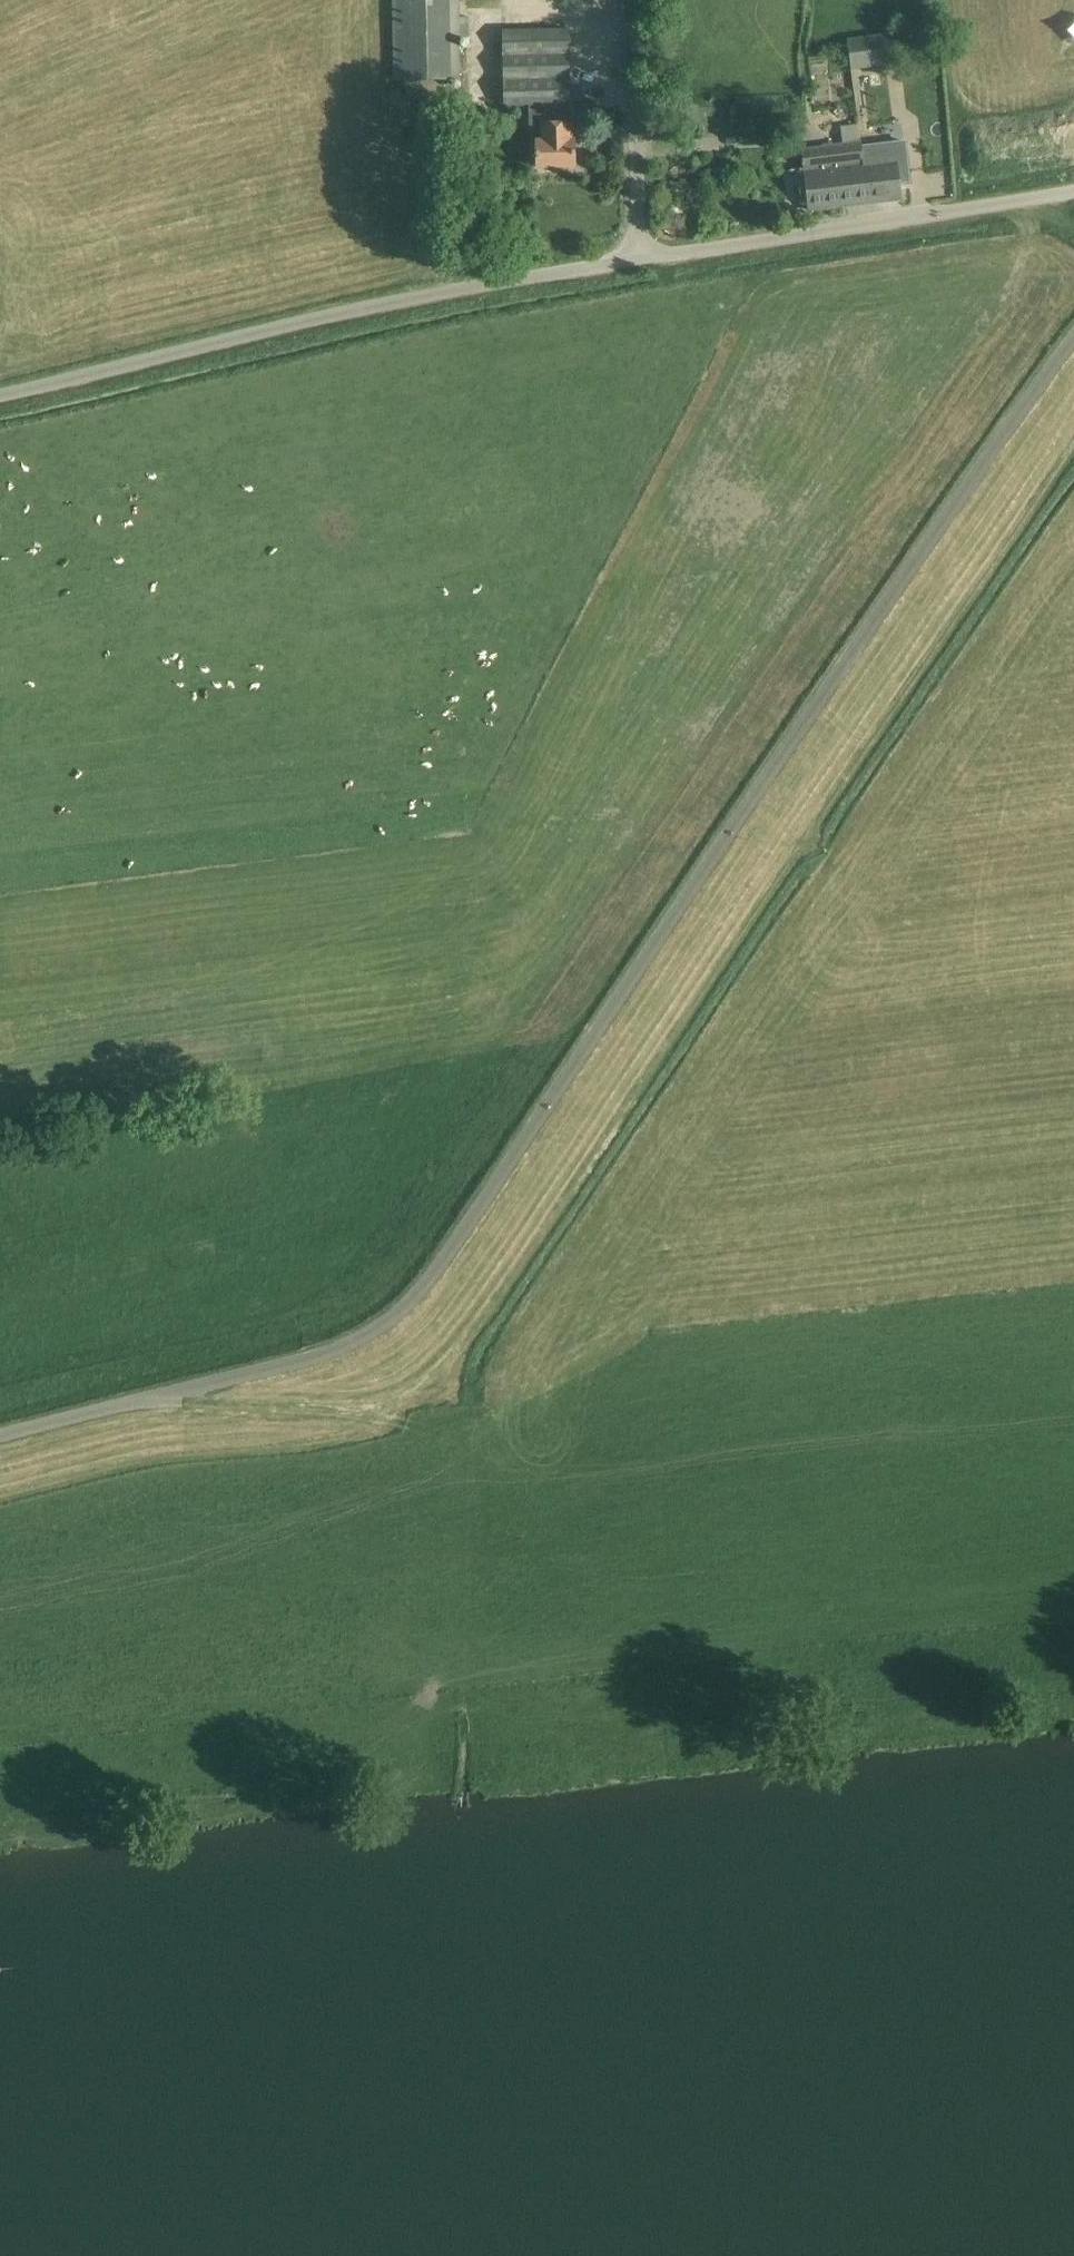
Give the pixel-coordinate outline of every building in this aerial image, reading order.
[(457,0),(392,0),(395,82),(459,80),(458,39),(466,38),(466,18),(457,18),(457,0)] [(570,104),(568,28),(501,29),(503,105),(570,104)] [(848,49),(851,69),(902,62),(898,34),(847,40),(848,49)] [(572,123),(541,123),(541,139),(537,139),(537,167),(573,167),(574,138),(572,138),(572,123)] [(863,164),(860,142),(802,149),(809,210),(858,204),(853,166),(863,164)] [(858,204),(900,199),(895,161),(863,164),(853,166),(858,204)]
